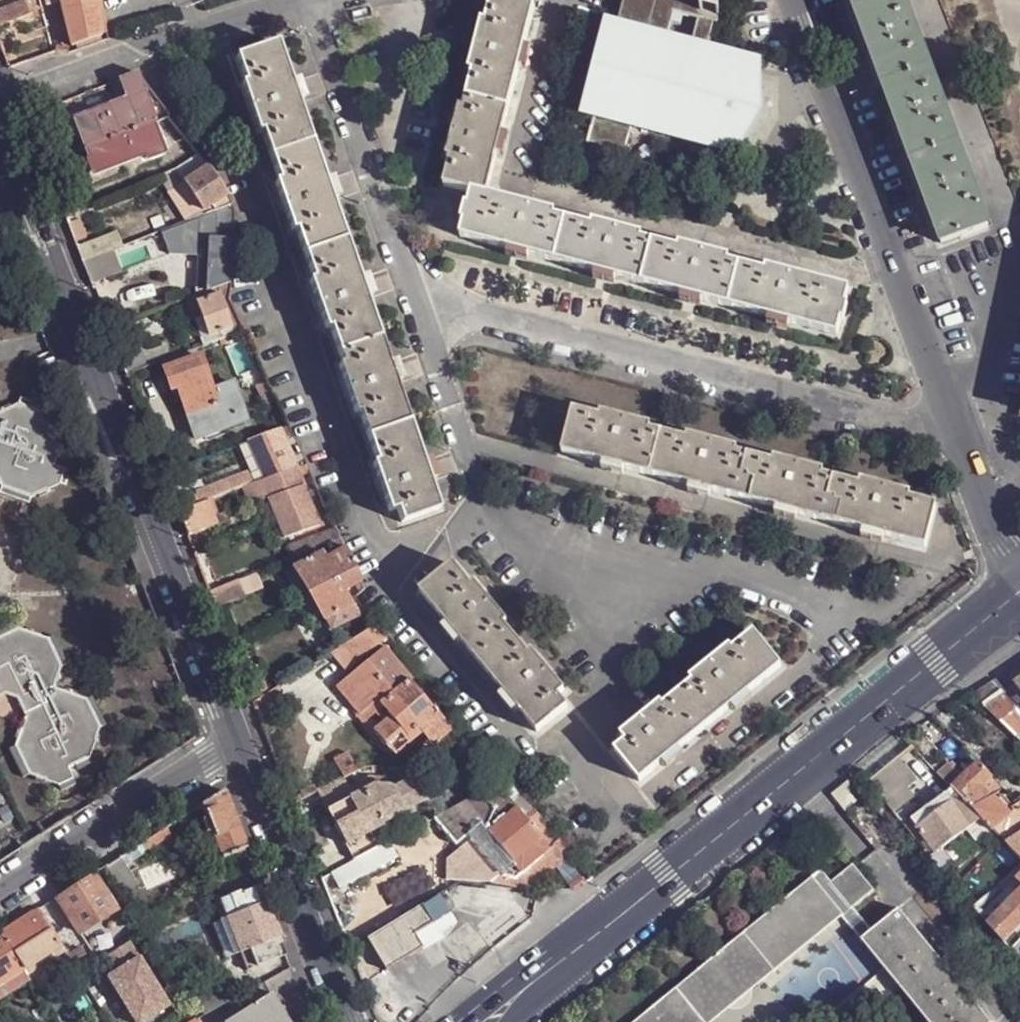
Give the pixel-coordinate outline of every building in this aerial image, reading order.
[(59,0),(29,0),(29,3),(38,1),(41,9),(60,3),(59,0)] [(61,7),(70,47),(99,36),(94,0),(78,0),(61,7)] [(445,186),(472,194),(472,191),(487,195),(497,157),(502,136),(519,70),(525,49),(535,9),(502,0),(493,0),(487,24),(483,23),(470,72),(474,73),(464,111),(460,110),(447,158),(451,159),(445,186)] [(611,31),(590,112),(595,114),(588,143),(625,153),(629,133),(621,131),(623,122),(631,124),(693,139),(692,144),(688,143),(695,170),(716,150),(712,149),(713,144),(734,149),(735,147),(729,145),(750,110),(749,69),(755,69),(755,68),(738,63),(729,62),(706,56),(647,41),(657,2),(701,13),(704,0),(624,0),(616,33),(611,31)] [(706,56),(714,24),(719,25),(719,0),(704,0),(701,13),(657,2),(647,41),(706,56)] [(883,85),(940,240),(941,244),(988,227),(904,0),(851,0),(883,85)] [(31,16),(26,1),(0,11),(0,27),(31,16)] [(280,42),(239,57),(248,83),(244,85),(260,132),(264,131),(282,181),(277,182),(294,231),(298,229),(315,278),(311,279),(328,328),(331,327),(344,363),(340,364),(357,413),(360,412),(377,462),(373,463),(390,511),(397,509),(402,522),(439,509),(430,481),(423,461),(397,383),(390,363),(377,328),(368,299),(361,278),(334,200),(327,180),(301,103),(293,82),(280,42)] [(532,51),(525,49),(519,70),(526,71),(532,51)] [(731,55),(729,62),(738,63),(740,57),(731,55)] [(70,124),(81,152),(152,126),(153,125),(136,79),(117,86),(124,104),(70,124)] [(301,80),(293,82),(301,103),(308,100),(301,80)] [(65,106),(70,124),(124,104),(117,86),(65,106)] [(623,122),(621,131),(629,133),(631,124),(623,122)] [(81,152),(89,177),(141,157),(144,164),(162,156),(152,126),(81,152)] [(508,137),(502,136),(497,157),(503,158),(508,137)] [(169,174),(182,183),(207,166),(197,154),(169,174)] [(182,183),(202,211),(206,209),(225,196),(226,195),(207,166),(182,183)] [(169,174),(159,178),(187,221),(208,213),(206,209),(202,211),(182,183),(169,174)] [(335,178),(327,180),(334,200),(341,197),(335,178)] [(487,195),(472,191),(472,194),(468,206),(467,205),(462,222),(464,222),(461,236),(509,250),(529,255),(595,272),(616,278),(682,295),(703,300),(769,318),(789,323),(837,335),(841,320),(843,321),(847,305),(845,304),(849,290),(766,268),(765,271),(728,262),(729,258),(680,246),(679,249),(642,239),(642,236),(593,223),(592,226),(555,216),(555,213),(487,195)] [(225,196),(206,209),(208,213),(230,205),(225,196)] [(187,221),(159,232),(168,256),(197,256),(196,273),(205,273),(205,292),(216,289),(228,285),(234,239),(233,211),(230,205),(208,213),(187,221)] [(66,226),(74,244),(83,240),(75,223),(66,226)] [(109,252),(119,247),(114,233),(75,248),(81,263),(109,252)] [(509,250),(507,257),(528,262),(529,255),(509,250)] [(81,263),(89,285),(118,274),(109,252),(81,263)] [(595,272),(593,279),(614,285),(616,278),(595,272)] [(205,273),(196,273),(196,296),(205,292),(205,273)] [(367,276),(361,278),(368,299),(375,296),(367,276)] [(195,304),(219,297),(216,289),(205,292),(193,297),(195,304)] [(682,295),(680,302),(701,308),(703,300),(682,295)] [(184,301),(191,320),(193,319),(200,317),(195,304),(193,297),(184,301)] [(200,317),(208,336),(231,327),(219,297),(195,304),(200,317)] [(200,317),(193,319),(200,340),(208,336),(200,317)] [(769,318),(768,325),(788,330),(789,323),(769,318)] [(153,365),(171,359),(165,344),(148,349),(153,365)] [(163,371),(169,392),(175,389),(178,397),(181,407),(192,435),(220,424),(222,429),(246,420),(233,383),(210,391),(198,358),(163,371)] [(397,361),(390,363),(397,383),(404,380),(397,361)] [(1,487),(0,489),(0,495),(29,504),(31,498),(38,494),(39,497),(53,491),(51,488),(60,484),(65,486),(70,470),(54,465),(56,458),(62,459),(67,444),(61,443),(58,436),(80,427),(74,411),(51,421),(48,414),(50,409),(20,398),(19,405),(11,408),(10,405),(0,410),(0,485),(1,487)] [(599,418),(573,411),(562,452),(603,463),(624,468),(690,486),(711,492),(776,508),(797,514),(863,531),(884,537),(925,547),(936,505),(909,498),(910,494),(861,481),(859,485),(821,475),(822,472),(774,459),(773,463),(735,453),(736,449),(688,436),(686,441),(649,431),(650,427),(602,414),(599,418)] [(220,424),(192,435),(194,440),(204,437),(217,431),(222,429),(220,424)] [(280,430),(246,443),(261,482),(295,469),(280,430)] [(247,474),(251,485),(260,482),(261,482),(246,443),(236,447),(247,474)] [(430,459),(423,461),(430,481),(437,479),(430,459)] [(603,463),(602,469),(622,475),(624,468),(603,463)] [(307,473),(304,465),(295,469),(298,477),(307,473)] [(267,499),(301,485),(298,477),(295,469),(261,482),(260,482),(267,499)] [(247,474),(217,486),(221,496),(250,486),(251,485),(247,474)] [(250,486),(256,503),(267,499),(260,482),(251,485),(250,486)] [(192,494),(196,505),(204,503),(221,496),(217,486),(216,484),(192,494)] [(282,540),(318,526),(301,485),(267,499),(282,540)] [(690,486),(689,493),(709,498),(711,492),(690,486)] [(173,500),(178,512),(196,505),(192,494),(173,500)] [(178,512),(187,537),(213,527),(204,503),(196,505),(178,512)] [(776,508),(774,515),(795,521),(797,514),(776,508)] [(324,532),(328,542),(330,541),(338,538),(330,522),(321,525),(324,532)] [(863,531),(861,538),(882,544),(884,537),(863,531)] [(290,558),(316,547),(312,537),(285,548),(290,558)] [(330,541),(332,548),(340,544),(338,538),(330,541)] [(355,615),(342,591),(358,582),(343,549),(324,559),(320,554),(292,569),(322,620),(324,619),(330,628),(355,615)] [(471,585),(454,563),(420,592),(447,625),(461,642),(479,662),(504,694),(518,709),(537,730),(567,706),(560,697),(566,691),(531,651),(528,653),(504,624),(507,622),(474,583),(471,585)] [(322,620),(292,569),(282,573),(312,625),(322,620)] [(265,588),(259,571),(236,580),(209,592),(215,609),(243,598),(265,588)] [(4,695),(16,699),(25,717),(23,725),(20,724),(14,739),(17,740),(14,747),(9,750),(23,778),(29,775),(36,778),(35,781),(50,786),(51,783),(59,786),(61,791),(75,784),(68,768),(75,765),(78,770),(92,763),(89,758),(92,750),(95,751),(100,736),(97,735),(100,727),(105,725),(92,696),(86,699),(79,696),(79,694),(65,688),(63,691),(56,689),(54,685),(55,683),(58,684),(61,675),(58,674),(60,667),(67,664),(52,636),(47,639),(40,636),(40,633),(25,628),(25,631),(17,629),(14,623),(0,629),(0,697),(4,695)] [(461,642),(447,625),(442,630),(455,647),(461,642)] [(376,626),(334,652),(344,667),(387,639),(376,626)] [(781,667),(755,633),(733,650),(731,647),(691,679),(693,682),(663,706),(661,703),(621,735),(626,742),(615,751),(640,782),(659,766),(675,754),(728,710),(748,694),(781,667)] [(382,647),(333,688),(361,721),(369,714),(371,716),(374,714),(382,723),(371,733),(391,756),(417,734),(422,730),(437,746),(452,734),(382,647)] [(1019,739),(1019,711),(1002,691),(1004,690),(996,680),(992,683),(972,694),(983,704),(984,705),(1019,739)] [(518,709),(504,694),(499,698),(512,714),(518,709)] [(753,700),(748,694),(728,710),(733,716),(753,700)] [(189,707),(185,695),(179,698),(183,709),(189,707)] [(369,714),(361,721),(371,733),(382,723),(374,714),(371,716),(369,714)] [(437,746),(422,730),(417,734),(432,751),(437,746)] [(680,759),(675,754),(659,766),(664,773),(680,759)] [(352,761),(338,769),(347,785),(360,778),(352,761)] [(959,796),(973,812),(974,811),(991,797),(981,786),(992,776),(979,762),(949,787),(950,788),(959,796)] [(348,786),(321,800),(341,839),(353,863),(379,848),(370,830),(423,803),(411,780),(393,790),(392,787),(374,786),(370,778),(349,788),(348,786)] [(507,780),(432,820),(453,847),(445,854),(456,884),(513,888),(535,869),(523,854),(550,831),(507,780)] [(830,796),(843,811),(844,813),(850,808),(849,806),(858,798),(846,783),(830,796)] [(959,796),(950,788),(944,793),(953,801),(959,796)] [(202,805),(223,859),(246,851),(223,792),(202,805)] [(953,801),(944,793),(912,818),(918,827),(953,801)] [(1014,808),(1002,794),(994,801),(1007,815),(991,830),(1019,859),(1019,804),(1014,808)] [(973,812),(959,796),(953,801),(918,827),(917,828),(935,853),(937,850),(980,819),(974,811),(973,812)] [(994,801),(991,797),(974,811),(980,819),(990,831),(991,830),(1007,815),(994,801)] [(189,814),(175,823),(180,830),(181,833),(196,823),(189,814)] [(904,824),(910,832),(917,828),(918,827),(912,818),(904,824)] [(148,849),(149,852),(170,838),(169,837),(180,830),(175,823),(144,843),(148,849)] [(930,856),(935,853),(917,828),(910,832),(930,856)] [(523,854),(535,869),(563,846),(550,831),(523,854)] [(339,870),(348,884),(400,857),(393,841),(379,848),(353,863),(339,870)] [(120,858),(126,867),(144,856),(143,852),(148,849),(144,843),(120,858)] [(951,867),(937,850),(935,853),(930,856),(943,873),(951,867)] [(124,893),(137,885),(126,867),(120,858),(107,867),(124,893)] [(851,865),(828,884),(849,910),(851,909),(872,891),(851,865)] [(851,909),(849,910),(828,884),(818,871),(810,878),(841,916),(839,918),(859,941),(870,932),(851,909)] [(62,906),(80,933),(116,910),(93,875),(81,883),(57,897),(57,898),(62,906)] [(987,923),(1014,896),(1019,890),(1019,876),(981,916),(987,923)] [(810,878),(635,1021),(713,1021),(839,918),(841,916),(810,878)] [(219,901),(226,919),(267,904),(260,887),(241,895),(240,892),(219,901)] [(1014,896),(987,923),(1004,942),(1019,925),(1019,902),(1014,896)] [(437,897),(421,906),(365,940),(385,972),(420,950),(421,952),(442,938),(439,933),(454,924),(448,913),(437,897)] [(226,919),(240,953),(280,938),(267,904),(226,919)] [(859,941),(881,968),(924,1021),(988,1021),(897,911),(870,932),(859,941)] [(0,934),(12,952),(44,931),(33,913),(0,934)] [(212,924),(226,959),(240,953),(226,919),(212,924)] [(12,954),(20,965),(23,970),(61,947),(59,944),(49,929),(44,931),(12,952),(12,954)] [(23,970),(20,965),(12,954),(12,952),(0,934),(0,984),(23,970)] [(240,953),(246,971),(286,955),(280,938),(240,953)] [(61,947),(23,970),(27,975),(55,958),(64,952),(61,947)] [(112,963),(117,972),(108,978),(135,1021),(144,1021),(170,1006),(135,949),(112,963)] [(64,952),(55,958),(66,976),(76,971),(73,966),(67,957),(64,952)] [(0,984),(0,998),(29,980),(27,975),(23,970),(0,984)] [(205,1015),(236,998),(227,983),(197,1000),(205,1015)] [(271,994),(227,1021),(290,1021),(271,994)]
